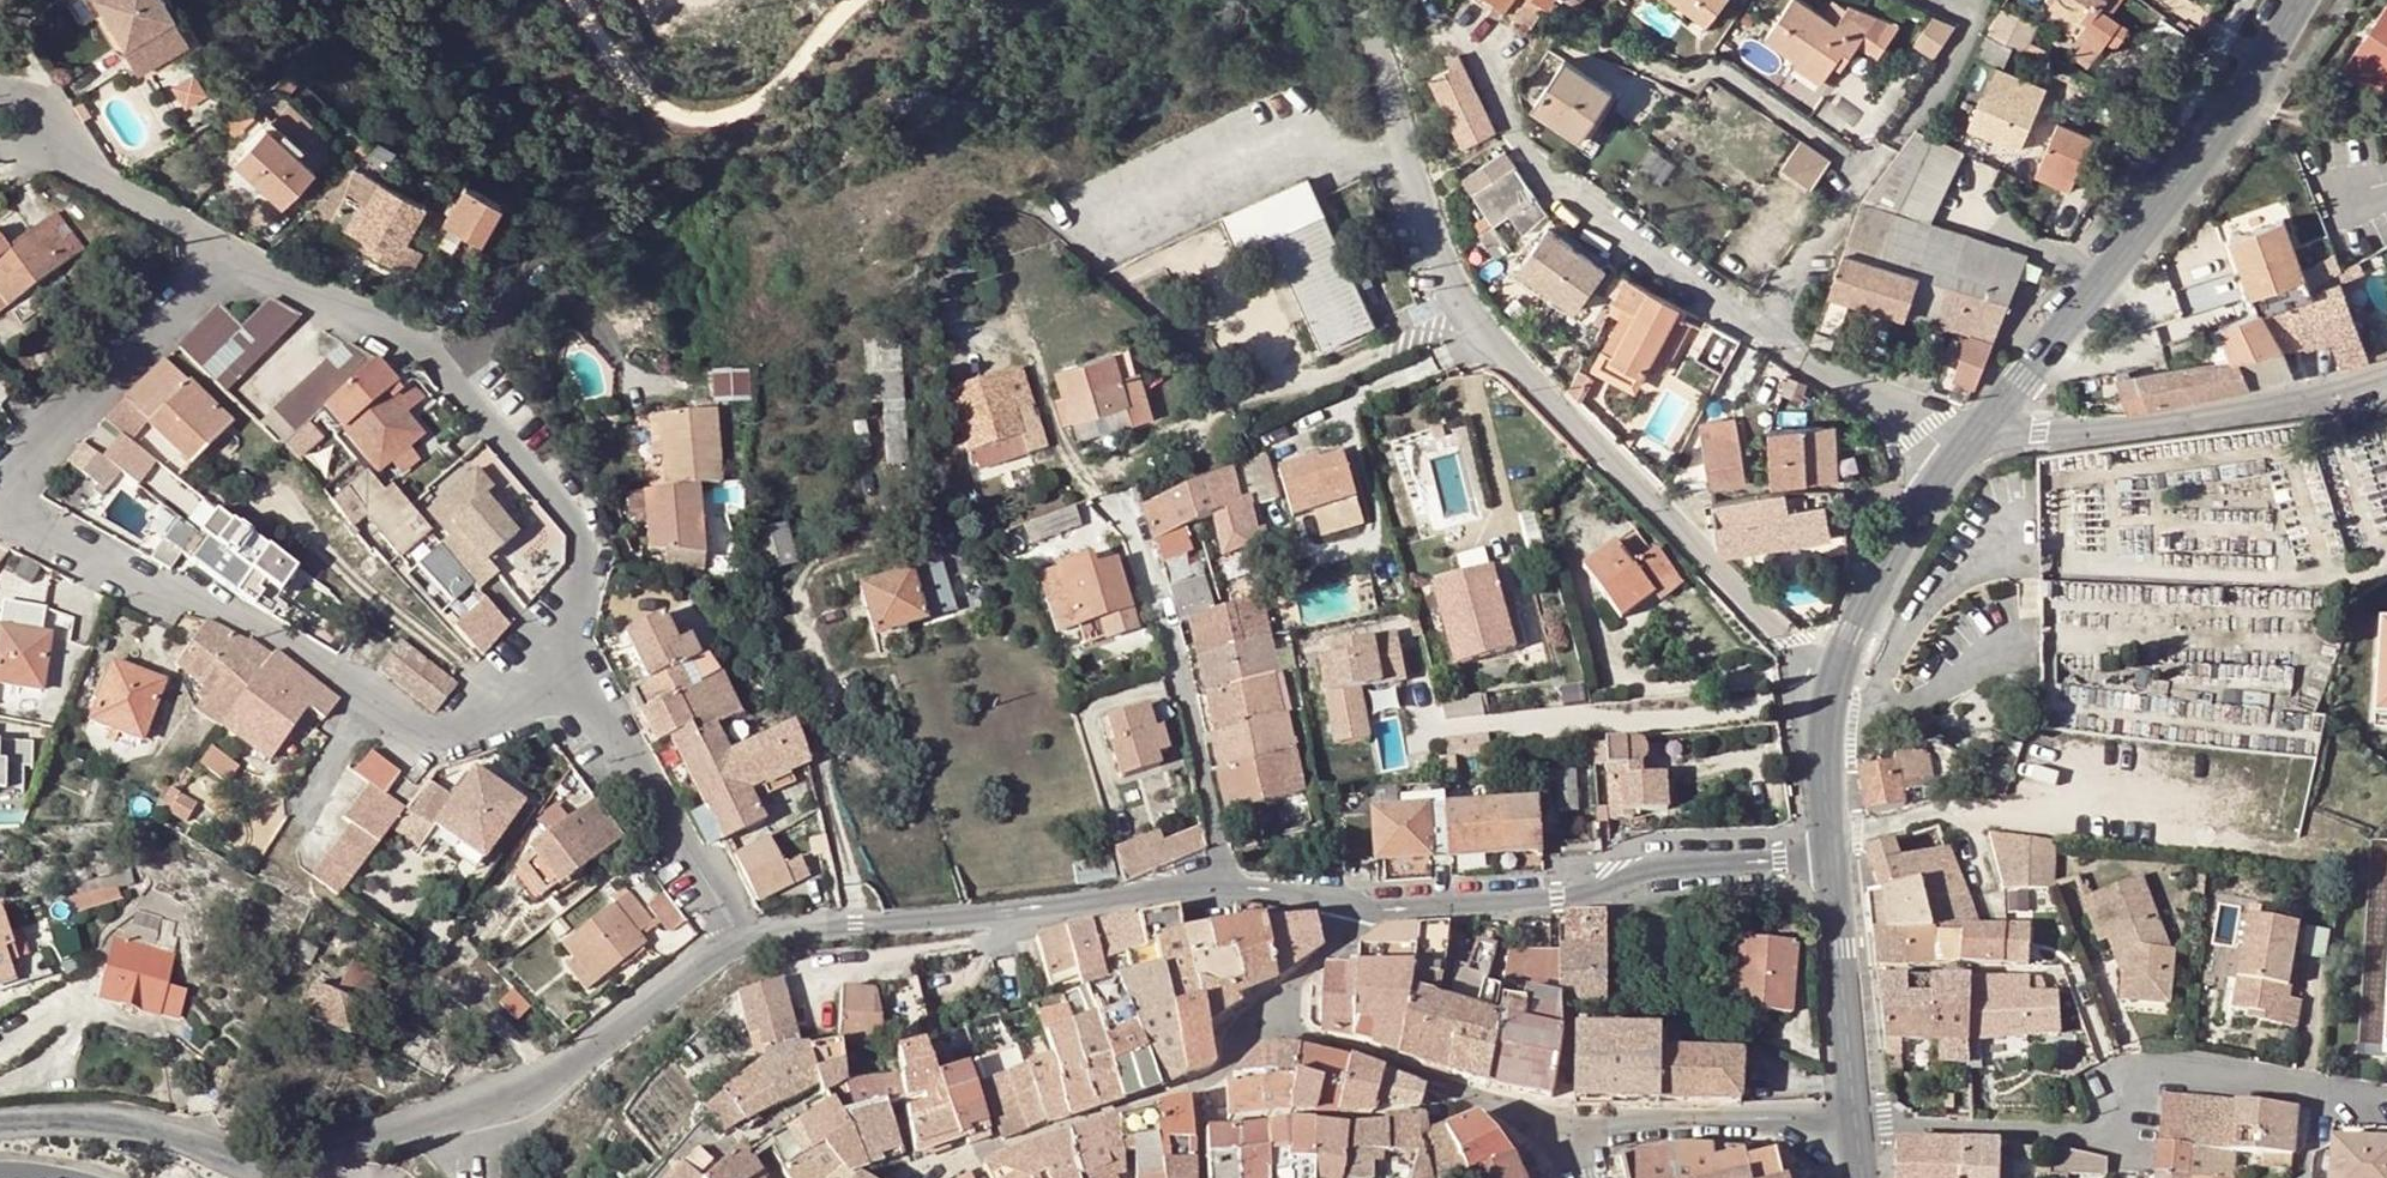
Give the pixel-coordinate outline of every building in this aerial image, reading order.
[(102,14),(104,12),(113,25),(109,28),(113,34),(116,33),(134,61),(156,49),(147,33),(172,18),(161,0),(93,0),(102,14)] [(1490,9),(1496,1),(1494,0),(1484,0),(1481,3),(1490,9)] [(1496,1),(1490,9),(1497,16),(1504,6),(1509,0),(1494,0),(1496,1)] [(1504,6),(1514,13),(1524,0),(1509,0),(1504,6)] [(1546,5),(1541,11),(1548,16),(1556,5),(1549,1),(1550,0),(1539,0),(1546,5)] [(1697,14),(1709,24),(1726,0),(1678,0),(1697,14)] [(1798,61),(1825,78),(1834,66),(1841,55),(1849,59),(1864,37),(1871,26),(1848,10),(1837,25),(1823,16),(1798,0),(1794,0),(1766,40),(1798,61)] [(1834,0),(1823,16),(1837,25),(1848,10),(1834,0)] [(2041,8),(2085,41),(2074,56),(2088,67),(2107,41),(2122,21),(2103,7),(2095,1),(2096,0),(2047,0),(2041,8)] [(2035,22),(1999,8),(1982,34),(2012,47),(2022,51),(2035,22)] [(2345,68),(2346,69),(2384,95),(2386,90),(2386,8),(2345,68)] [(1709,24),(1697,14),(1689,24),(1701,33),(1709,24)] [(1879,15),(1871,26),(1864,37),(1884,49),(1899,27),(1879,15)] [(1915,45),(1935,58),(1956,26),(1934,17),(1915,45)] [(2122,21),(2107,41),(2117,48),(2132,28),(2122,21)] [(2012,47),(1982,34),(1972,55),(1992,64),(2002,69),(2012,47)] [(1841,55),(1834,66),(1841,70),(1849,59),(1841,55)] [(1450,68),(1430,78),(1463,148),(1496,133),(1459,56),(1448,61),(1450,68)] [(1565,60),(1535,105),(1583,138),(1612,93),(1565,60)] [(1825,78),(1798,61),(1794,66),(1820,84),(1825,78)] [(2002,69),(1992,64),(1966,126),(2019,148),(2044,86),(2002,69)] [(207,70),(184,85),(195,102),(218,88),(207,70)] [(266,126),(239,155),(255,169),(250,175),(282,206),(320,164),(268,115),(262,122),(266,126)] [(2040,166),(2059,174),(2075,131),(2058,123),(2040,166)] [(1916,130),(1861,202),(1896,214),(1933,138),(1916,130)] [(2075,131),(2059,174),(2074,180),(2092,138),(2075,131)] [(1962,152),(1933,138),(1896,214),(1928,224),(1962,152)] [(1780,151),(1790,158),(1798,147),(1788,140),(1780,151)] [(1830,160),(1802,141),(1798,147),(1790,158),(1784,168),(1812,187),(1830,160)] [(1464,178),(1465,180),(1482,204),(1491,218),(1495,224),(1535,197),(1503,152),(1464,178)] [(255,169),(239,155),(234,160),(250,175),(255,169)] [(2035,177),(2054,185),(2059,174),(2040,166),(2035,177)] [(2059,174),(2054,185),(2069,191),(2074,180),(2059,174)] [(1239,236),(1318,199),(1310,179),(1226,217),(1233,233),(1239,236)] [(406,241),(417,220),(425,206),(381,181),(367,205),(347,194),(331,222),(367,242),(363,249),(409,274),(422,250),(406,241)] [(465,234),(459,245),(475,254),(501,206),(464,186),(444,223),(465,234)] [(1352,273),(1318,199),(1239,236),(1255,242),(1272,235),(1322,347),(1374,324),(1359,291),(1352,273)] [(1896,214),(1861,202),(1845,251),(1920,275),(1937,227),(1928,224),(1896,214)] [(1491,218),(1482,204),(1474,209),(1483,223),(1491,218)] [(426,225),(434,211),(425,206),(417,220),(426,225)] [(50,230),(59,223),(53,215),(43,221),(50,230)] [(2253,296),(2305,278),(2284,220),(2273,223),(2231,239),(2251,297),(2253,296)] [(7,308),(72,259),(65,249),(74,243),(59,223),(50,230),(43,221),(6,250),(0,242),(0,299),(7,308)] [(2009,304),(2014,291),(2026,256),(1937,227),(1920,275),(1950,286),(2009,304)] [(1606,271),(1548,228),(1519,268),(1576,311),(1606,271)] [(2223,242),(2243,300),(2251,297),(2231,239),(2223,242)] [(72,259),(81,252),(74,243),(65,249),(72,259)] [(1810,344),(1831,352),(1847,304),(1844,304),(1846,296),(1850,298),(1906,315),(1920,275),(1845,251),(1810,344)] [(2350,267),(2335,275),(2337,282),(2339,286),(2363,275),(2362,272),(2364,271),(2360,262),(2350,267)] [(1367,268),(1352,273),(1359,291),(1374,285),(1367,268)] [(1519,268),(1515,274),(1572,317),(1576,311),(1519,268)] [(1906,315),(1937,325),(1950,286),(1920,275),(1906,315)] [(2312,293),(2310,288),(2305,278),(2253,296),(2259,313),(2261,312),(2313,295),(2312,293)] [(1619,300),(1612,314),(1621,319),(1603,350),(1600,348),(1592,361),(1601,364),(1607,354),(1641,372),(1643,373),(1680,307),(1630,280),(1619,300)] [(2334,342),(2342,370),(2368,364),(2367,362),(2339,286),(2337,282),(2312,293),(2313,295),(2334,342)] [(1950,286),(1937,325),(1970,335),(1994,342),(2009,304),(1950,286)] [(2334,342),(2313,295),(2261,312),(2283,350),(2284,352),(2334,342)] [(219,306),(178,347),(223,391),(298,318),(268,301),(240,327),(219,306)] [(2261,312),(2259,313),(2218,327),(2230,361),(2231,362),(2238,360),(2283,350),(2261,312)] [(2218,327),(2207,331),(2217,363),(2230,361),(2218,327)] [(1994,342),(1970,335),(1969,338),(1960,336),(1959,340),(1954,338),(1948,353),(1961,358),(1957,367),(1953,378),(1973,387),(1973,388),(1979,382),(1994,342)] [(325,407),(375,361),(345,344),(258,424),(282,447),(325,407)] [(898,347),(879,349),(883,410),(887,462),(907,462),(898,347)] [(1064,424),(1074,421),(1128,405),(1133,423),(1133,424),(1153,419),(1139,373),(1135,374),(1128,349),(1082,363),(1090,387),(1056,398),(1064,424)] [(2251,389),(2294,379),(2284,352),(2283,350),(2238,360),(2251,389)] [(1961,358),(1948,353),(1943,361),(1957,367),(1961,358)] [(1607,354),(1601,364),(1635,383),(1641,372),(1607,354)] [(165,360),(124,399),(191,465),(232,426),(165,360)] [(2231,362),(2230,361),(2217,363),(2131,378),(2118,380),(2130,413),(2227,394),(2251,389),(2238,360),(2231,362)] [(422,400),(401,373),(399,375),(375,361),(325,407),(379,472),(390,463),(409,448),(422,436),(404,414),(422,400)] [(755,397),(755,369),(717,369),(717,397),(755,397)] [(967,454),(971,453),(1022,437),(1027,455),(1046,448),(1037,418),(1033,420),(1029,407),(1032,406),(1021,370),(950,390),(958,426),(967,454)] [(1592,377),(1580,370),(1569,388),(1580,398),(1592,377)] [(2118,380),(2131,378),(2128,371),(2116,374),(2118,380)] [(1664,387),(1647,431),(1677,442),(1694,399),(1664,387)] [(238,395),(233,400),(238,405),(243,400),(238,395)] [(1128,405),(1074,421),(1079,439),(1133,423),(1128,405)] [(665,457),(668,487),(697,484),(718,483),(712,410),(662,414),(665,457)] [(665,457),(662,414),(648,416),(652,458),(665,457)] [(1770,430),(1773,484),(1825,482),(1821,427),(1770,430)] [(1836,427),(1821,427),(1825,482),(1840,481),(1836,427)] [(115,433),(98,455),(119,471),(136,451),(115,433)] [(1710,489),(1747,484),(1739,440),(1719,443),(1718,436),(1703,438),(1710,489)] [(1022,437),(971,453),(977,471),(1027,455),(1022,437)] [(420,461),(409,448),(390,463),(402,476),(420,461)] [(1342,453),(1279,472),(1292,518),(1314,512),(1321,536),(1363,523),(1342,453)] [(98,455),(97,454),(83,473),(105,491),(120,472),(119,471),(98,455)] [(1266,456),(1258,460),(1232,470),(1237,489),(1270,475),(1266,456)] [(176,477),(159,464),(153,471),(170,485),(176,477)] [(451,537),(440,546),(474,586),(479,591),(498,575),(487,561),(517,536),(484,497),(494,489),(478,470),(429,511),(451,537)] [(1232,470),(1187,489),(1197,522),(1213,515),(1222,556),(1250,544),(1239,500),(1237,489),(1232,470)] [(354,536),(355,535),(358,533),(353,527),(366,515),(400,556),(428,532),(391,487),(384,493),(366,472),(331,502),(346,520),(342,523),(354,536)] [(703,554),(697,484),(668,487),(642,489),(645,536),(647,548),(664,549),(662,566),(701,571),(703,554)] [(645,536),(642,489),(626,490),(629,537),(645,536)] [(1187,489),(1143,508),(1154,541),(1155,541),(1162,564),(1192,553),(1184,528),(1197,522),(1187,489)] [(1787,500),(1786,492),(1714,503),(1714,506),(1717,523),(1723,555),(1830,538),(1826,506),(1797,510),(1795,499),(1787,500)] [(1239,500),(1250,544),(1259,540),(1252,506),(1248,507),(1246,499),(1239,500)] [(1717,523),(1714,506),(1699,507),(1702,525),(1717,523)] [(1080,526),(1073,507),(1023,526),(1030,545),(1080,526)] [(250,571),(236,593),(267,612),(296,569),(240,525),(238,527),(216,510),(199,533),(250,571)] [(321,524),(329,534),(342,523),(334,513),(321,524)] [(162,540),(185,556),(236,593),(250,571),(199,533),(180,517),(162,540)] [(749,535),(760,573),(796,563),(785,525),(749,535)] [(1621,618),(1653,594),(1649,588),(1672,572),(1656,550),(1634,567),(1615,543),(1583,568),(1621,618)] [(1060,630),(1077,625),(1097,619),(1104,640),(1136,630),(1114,561),(1062,577),(1059,568),(1039,573),(1049,603),(1051,602),(1060,630)] [(544,587),(557,572),(546,562),(533,577),(544,587)] [(939,563),(859,588),(874,635),(954,610),(939,563)] [(1491,569),(1434,585),(1456,667),(1514,650),(1491,569)] [(1649,588),(1653,594),(1658,599),(1681,583),(1672,572),(1649,588)] [(1184,582),(1169,588),(1175,605),(1198,598),(1195,588),(1187,590),(1184,582)] [(1231,607),(1226,593),(1210,597),(1207,585),(1195,588),(1198,598),(1175,605),(1180,623),(1190,621),(1198,655),(1240,644),(1231,607)] [(446,611),(484,656),(509,627),(479,591),(474,586),(446,611)] [(1262,598),(1231,607),(1240,644),(1271,636),(1262,598)] [(2,603),(0,616),(0,684),(41,690),(49,634),(41,632),(44,609),(2,603)] [(625,634),(647,680),(668,669),(669,671),(676,668),(687,689),(719,672),(704,654),(697,657),(682,628),(669,634),(660,616),(625,634)] [(1097,619),(1077,625),(1083,645),(1104,640),(1097,619)] [(250,642),(207,621),(196,637),(191,643),(175,665),(203,685),(196,695),(202,700),(225,668),(229,670),(250,642)] [(2382,625),(2377,703),(2386,703),(2386,625),(2382,625)] [(191,633),(185,640),(191,643),(196,637),(191,633)] [(1326,690),(1324,691),(1336,757),(1370,751),(1358,684),(1405,676),(1397,633),(1335,645),(1337,653),(1321,656),(1326,690)] [(1240,644),(1198,655),(1208,695),(1274,676),(1279,675),(1271,636),(1240,644)] [(250,686),(272,655),(251,640),(250,642),(229,670),(250,686)] [(378,670),(434,713),(455,685),(400,642),(378,670)] [(307,707),(323,719),(338,700),(275,651),(272,655),(250,686),(221,726),(268,760),(307,707)] [(89,721),(142,742),(164,682),(111,661),(89,721)] [(220,727),(221,726),(250,686),(229,670),(225,668),(202,700),(194,710),(220,727)] [(647,680),(629,689),(656,742),(670,735),(690,726),(702,750),(721,742),(713,727),(739,713),(719,672),(687,689),(676,668),(669,671),(668,669),(647,680)] [(1274,676),(1208,695),(1217,733),(1256,722),(1283,715),(1274,676)] [(1481,696),(1441,702),(1446,720),(1484,717),(1481,696)] [(2377,703),(2375,725),(2386,725),(2386,703),(2377,703)] [(1155,755),(1166,752),(1159,729),(1153,731),(1145,706),(1102,720),(1119,777),(1159,765),(1155,755)] [(1283,715),(1256,722),(1265,760),(1294,752),(1293,745),(1296,744),(1295,738),(1292,738),(1286,714),(1283,715)] [(1256,722),(1217,733),(1207,736),(1205,737),(1206,743),(1215,741),(1222,772),(1265,760),(1256,722)] [(721,837),(722,840),(761,821),(745,789),(733,765),(714,773),(702,750),(690,726),(670,735),(707,811),(705,812),(694,817),(693,817),(706,845),(721,837)] [(807,762),(794,726),(754,743),(728,755),(733,765),(745,789),(807,762)] [(0,729),(0,790),(20,790),(20,756),(29,757),(30,729),(0,729)] [(1642,742),(1629,739),(1592,743),(1593,752),(1594,767),(1607,767),(1610,817),(1635,816),(1635,814),(1671,812),(1669,780),(1633,782),(1632,767),(1641,765),(1646,759),(1648,752),(1647,747),(1642,742)] [(728,755),(721,742),(702,750),(714,773),(733,765),(728,755)] [(208,747),(197,766),(224,784),(236,767),(208,747)] [(367,752),(352,771),(368,783),(382,793),(396,774),(367,752)] [(1294,752),(1265,760),(1222,772),(1218,773),(1228,814),(1231,813),(1233,819),(1242,817),(1240,810),(1304,792),(1294,752)] [(1441,759),(1444,783),(1447,808),(1450,856),(1540,850),(1537,802),(1456,807),(1454,788),(1459,787),(1456,757),(1448,758),(1441,759)] [(1904,764),(1896,765),(1902,795),(1911,793),(1911,792),(1934,788),(1929,760),(1927,760),(1911,763),(1904,764)] [(1875,769),(1857,773),(1866,816),(1905,807),(1902,795),(1896,765),(1875,769)] [(473,769),(452,800),(434,826),(481,860),(521,804),(473,769)] [(1575,772),(1553,774),(1557,813),(1579,811),(1575,772)] [(452,800),(427,781),(426,780),(404,809),(431,829),(434,826),(452,800)] [(355,801),(391,827),(404,809),(382,793),(368,783),(355,801)] [(174,802),(179,794),(169,789),(164,797),(174,802)] [(1902,795),(1905,807),(1913,805),(1911,793),(1902,795)] [(170,808),(166,815),(183,824),(195,805),(179,794),(174,802),(170,808)] [(161,803),(170,808),(174,802),(164,797),(161,803)] [(1375,861),(1447,856),(1444,808),(1444,800),(1437,800),(1437,809),(1372,813),(1375,861)] [(343,818),(378,844),(391,827),(355,801),(343,818)] [(596,802),(579,816),(604,851),(623,837),(596,802)] [(537,819),(548,834),(566,821),(556,806),(537,819)] [(391,827),(418,847),(426,836),(431,829),(404,809),(391,827)] [(1598,813),(1599,831),(1607,831),(1605,813),(1598,813)] [(596,857),(568,819),(566,821),(548,834),(530,848),(514,869),(513,877),(533,903),(547,892),(554,901),(564,893),(558,886),(596,857)] [(339,898),(378,844),(350,824),(311,877),(339,898)] [(1151,834),(1145,837),(1155,868),(1207,845),(1203,824),(1154,842),(1151,834)] [(1943,824),(1911,834),(1918,854),(1950,844),(1943,824)] [(431,829),(426,836),(474,871),(481,860),(434,826),(431,829)] [(1607,831),(1599,831),(1601,853),(1608,851),(1607,831)] [(813,857),(829,853),(825,836),(809,840),(813,857)] [(2050,888),(2054,843),(1996,836),(1990,836),(2003,891),(2047,891),(2047,888),(2050,888)] [(1114,848),(1124,881),(1155,868),(1145,837),(1114,848)] [(730,857),(747,889),(749,888),(756,902),(791,883),(806,876),(798,861),(784,869),(768,838),(730,857)] [(1908,964),(1936,965),(1935,933),(1932,933),(1925,904),(1950,900),(1968,898),(1947,849),(1899,860),(1893,841),(1865,850),(1879,890),(1867,891),(1868,899),(1875,966),(1908,966),(1908,964)] [(73,892),(112,882),(127,878),(125,869),(92,878),(91,874),(84,876),(71,882),(73,892)] [(2108,942),(2113,954),(2122,950),(2123,956),(2123,968),(2119,970),(2122,977),(2120,1000),(2168,1003),(2172,950),(2167,950),(2155,949),(2144,922),(2155,917),(2153,911),(2139,878),(2090,897),(2108,942)] [(65,894),(68,906),(115,894),(112,882),(73,892),(65,894)] [(560,947),(571,961),(593,986),(644,944),(636,934),(651,921),(627,891),(560,947)] [(685,917),(665,891),(646,906),(667,931),(685,917)] [(2099,945),(2108,942),(2090,897),(2083,900),(2099,945)] [(1935,933),(1961,932),(1962,931),(1979,930),(1968,898),(1950,900),(1925,904),(1932,933),(1935,933)] [(1233,925),(1233,905),(1198,906),(1204,931),(1233,925)] [(1260,922),(1259,907),(1233,905),(1233,925),(1204,931),(1209,957),(1227,952),(1241,993),(1272,980),(1260,922)] [(1182,936),(1204,931),(1198,906),(1175,908),(1182,936)] [(1286,909),(1259,907),(1260,922),(1272,980),(1319,947),(1311,917),(1286,918),(1286,909)] [(1234,1005),(1231,996),(1228,988),(1192,990),(1179,936),(1182,936),(1175,908),(1134,916),(1143,947),(1141,947),(1126,951),(1124,955),(1130,976),(1154,968),(1174,1043),(1204,1036),(1201,1026),(1234,1005)] [(109,938),(94,996),(129,1005),(136,1010),(147,1013),(157,1012),(177,1017),(184,990),(164,985),(173,955),(152,950),(162,917),(130,909),(126,922),(117,929),(114,940),(109,938)] [(14,980),(22,977),(16,960),(33,954),(23,925),(6,930),(0,912),(0,984),(14,980)] [(1141,947),(1131,912),(1093,924),(1103,959),(1126,951),(1141,947)] [(1601,952),(1607,952),(1606,917),(1570,918),(1564,919),(1565,953),(1569,952),(1601,952)] [(2155,949),(2167,950),(2155,917),(2144,922),(2155,949)] [(2231,1009),(2247,1012),(2259,1013),(2258,1021),(2298,1028),(2302,1003),(2286,1000),(2299,928),(2258,920),(2253,946),(2242,944),(2231,1009)] [(1101,968),(1089,924),(1063,929),(1074,966),(1078,976),(1083,975),(1087,991),(1108,984),(1108,982),(1107,978),(1101,968)] [(1449,928),(1420,930),(1417,967),(1413,989),(1412,995),(1437,1001),(1441,978),(1444,979),(1449,928)] [(1074,966),(1063,929),(1035,937),(1047,976),(1074,966)] [(1996,966),(2015,966),(2016,942),(2016,929),(2006,929),(2000,929),(1979,930),(1962,931),(1961,932),(1961,934),(1959,965),(1996,966)] [(1375,1024),(1371,1048),(1377,1050),(1394,1056),(1400,1058),(1404,1036),(1408,1019),(1410,1001),(1412,995),(1413,989),(1417,967),(1420,930),(1383,932),(1358,948),(1357,966),(1355,1022),(1375,1024)] [(1231,996),(1241,993),(1227,952),(1209,957),(1204,931),(1182,936),(1179,936),(1192,990),(1228,988),(1231,996)] [(1942,964),(1959,965),(1961,934),(1961,932),(1935,933),(1936,965),(1942,964)] [(317,949),(298,941),(289,960),(293,962),(295,958),(309,965),(317,949)] [(1796,946),(1752,942),(1739,941),(1733,1009),(1790,1015),(1796,946)] [(1462,1010),(1457,1034),(1470,1037),(1484,988),(1485,986),(1497,947),(1478,943),(1466,970),(1455,967),(1449,1005),(1462,1010)] [(2122,950),(2113,954),(2119,970),(2123,968),(2123,956),(2122,950)] [(1494,1045),(1487,1085),(1551,1098),(1563,1032),(1561,1007),(1606,1003),(1606,963),(1607,952),(1601,952),(1569,952),(1565,953),(1553,954),(1543,954),(1508,956),(1508,957),(1503,991),(1527,994),(1527,1003),(1502,1000),(1499,1014),(1494,1045)] [(33,954),(16,960),(22,977),(39,971),(33,954)] [(593,986),(571,961),(564,966),(585,993),(593,986)] [(298,1015),(322,1027),(327,1015),(352,1026),(375,974),(350,963),(335,997),(311,987),(298,1015)] [(1366,1046),(1371,1048),(1375,1024),(1355,1022),(1357,966),(1350,966),(1350,971),(1325,971),(1321,1037),(1346,1041),(1366,1046)] [(1130,976),(1108,982),(1108,984),(1120,1009),(1155,1088),(1182,1075),(1174,1043),(1154,968),(1130,976)] [(1968,1043),(1969,978),(1953,978),(1881,978),(1883,1025),(1885,1041),(1958,1043),(1965,1043),(1966,1043),(1968,1043)] [(2045,993),(2042,979),(2041,979),(1969,978),(1968,1043),(1970,1042),(2025,1036),(2032,1036),(2061,1033),(2058,1007),(2056,995),(2045,993)] [(914,980),(879,988),(888,1034),(925,1025),(914,980)] [(736,995),(736,997),(746,1034),(747,1034),(756,1065),(772,1052),(798,1048),(778,981),(736,995)] [(1120,1009),(1108,984),(1087,991),(1083,992),(1118,1104),(1155,1088),(1120,1009)] [(515,1019),(530,1006),(512,987),(498,1001),(515,1019)] [(1457,1034),(1449,1074),(1454,1075),(1475,1081),(1487,1085),(1494,1045),(1499,1014),(1502,1000),(1502,994),(1502,993),(1494,991),(1484,988),(1470,1037),(1457,1034)] [(864,1042),(859,990),(839,989),(838,1041),(864,1042)] [(864,1042),(873,1042),(883,1042),(872,992),(859,990),(864,1042)] [(1502,994),(1502,1000),(1527,1003),(1527,994),(1503,991),(1502,993),(1502,994)] [(1093,1111),(1118,1104),(1083,992),(1059,1001),(1069,1036),(1077,1066),(1080,1075),(1093,1111)] [(1404,1036),(1400,1058),(1420,1065),(1444,1073),(1449,1074),(1457,1034),(1462,1010),(1449,1005),(1443,1004),(1437,1001),(1412,995),(1410,1001),(1408,1019),(1404,1036)] [(1059,1001),(1030,1010),(1039,1038),(1065,1120),(1093,1111),(1080,1075),(1077,1066),(1069,1036),(1059,1001)] [(2259,1013),(2247,1012),(2246,1020),(2258,1021),(2259,1013)] [(1004,1024),(1000,1013),(995,1015),(998,1027),(1004,1024)] [(327,1015),(322,1027),(347,1037),(352,1026),(327,1015)] [(536,1015),(527,1024),(537,1034),(546,1025),(536,1015)] [(992,1029),(998,1027),(995,1015),(988,1018),(992,1029)] [(1597,1101),(1611,1101),(1611,1067),(1627,1067),(1627,1033),(1575,1032),(1575,1101),(1597,1101)] [(1643,1101),(1661,1101),(1661,1054),(1660,1032),(1627,1033),(1627,1067),(1611,1067),(1611,1101),(1643,1101)] [(1208,1049),(1204,1036),(1174,1043),(1182,1075),(1199,1068),(1200,1070),(1213,1063),(1210,1049),(1208,1049)] [(2027,1054),(2025,1036),(1970,1042),(1968,1043),(1966,1043),(1965,1043),(1968,1067),(1969,1071),(1982,1070),(1981,1062),(2027,1058),(2028,1058),(2027,1054)] [(1044,1125),(1065,1120),(1039,1038),(1014,1047),(1044,1124),(1044,1125)] [(883,1106),(887,1105),(882,1081),(844,1085),(838,1043),(822,1046),(805,1050),(817,1086),(819,1091),(796,1103),(803,1118),(827,1103),(837,1117),(881,1105),(883,1106)] [(1957,1119),(1972,1120),(1970,1073),(1969,1071),(1968,1067),(1965,1043),(1958,1043),(1957,1073),(1957,1119)] [(785,1104),(817,1086),(805,1050),(804,1046),(798,1048),(772,1052),(756,1065),(754,1066),(777,1107),(785,1104)] [(912,1155),(958,1140),(933,1077),(920,1046),(893,1053),(899,1079),(897,1080),(902,1101),(912,1155)] [(1000,1140),(1044,1124),(1014,1047),(972,1061),(1000,1140)] [(1315,1087),(1311,1114),(1369,1114),(1369,1110),(1377,1072),(1339,1059),(1338,1057),(1293,1047),(1293,1049),(1291,1080),(1315,1087)] [(1225,1118),(1287,1115),(1291,1081),(1257,1081),(1254,1049),(1223,1080),(1225,1118)] [(1293,1049),(1254,1049),(1257,1081),(1291,1081),(1291,1080),(1293,1049)] [(1661,1054),(1661,1101),(1693,1101),(1719,1101),(1738,1099),(1740,1061),(1720,1056),(1661,1054)] [(2028,1058),(2027,1058),(2027,1073),(2043,1073),(2043,1055),(2027,1054),(2028,1058)] [(1901,1055),(1887,1056),(1888,1075),(1904,1073),(1901,1055)] [(698,1113),(704,1119),(710,1126),(708,1128),(717,1138),(760,1113),(765,1111),(777,1107),(754,1066),(737,1079),(719,1094),(698,1113)] [(963,1066),(959,1068),(933,1077),(958,1140),(964,1138),(961,1132),(983,1124),(963,1066)] [(2046,1069),(2046,1076),(2063,1078),(2062,1072),(2046,1069)] [(1420,1089),(1377,1072),(1369,1110),(1378,1110),(1378,1106),(1416,1106),(1420,1089)] [(887,1105),(902,1101),(897,1080),(882,1081),(887,1105)] [(1291,1081),(1287,1115),(1311,1114),(1315,1087),(1291,1080),(1291,1081)] [(2158,1140),(2158,1145),(2170,1146),(2182,1148),(2186,1098),(2162,1097),(2158,1140)] [(2186,1098),(2182,1148),(2190,1148),(2193,1149),(2206,1150),(2210,1100),(2189,1098),(2186,1098)] [(1186,1099),(1152,1106),(1154,1138),(1158,1162),(1192,1161),(1186,1099)] [(2229,1102),(2210,1100),(2206,1150),(2229,1152),(2234,1103),(2229,1102)] [(827,1103),(803,1118),(792,1125),(806,1153),(819,1145),(827,1154),(832,1150),(852,1172),(864,1168),(853,1146),(846,1132),(837,1117),(827,1103)] [(2292,1148),(2295,1110),(2291,1110),(2271,1106),(2252,1105),(2240,1104),(2234,1103),(2229,1152),(2235,1153),(2239,1153),(2292,1158),(2292,1148)] [(889,1122),(883,1106),(881,1105),(837,1117),(846,1132),(853,1146),(864,1168),(900,1156),(889,1122)] [(1152,1106),(1125,1113),(1129,1140),(1154,1138),(1152,1106)] [(1129,1140),(1125,1113),(1122,1114),(1116,1116),(1119,1151),(1124,1151),(1130,1150),(1129,1140)] [(1440,1124),(1465,1173),(1508,1156),(1507,1154),(1472,1113),(1440,1124)] [(1119,1151),(1116,1116),(1093,1124),(1101,1154),(1119,1151)] [(1460,1175),(1465,1173),(1440,1124),(1425,1130),(1421,1120),(1421,1118),(1418,1116),(1417,1116),(1381,1117),(1381,1125),(1382,1151),(1414,1152),(1411,1177),(1452,1177),(1460,1175)] [(961,1132),(964,1138),(967,1145),(987,1137),(983,1124),(961,1132)] [(1062,1133),(1075,1177),(1107,1177),(1101,1154),(1093,1124),(1062,1133)] [(1283,1124),(1262,1126),(1266,1177),(1287,1177),(1283,1124)] [(1310,1124),(1283,1124),(1287,1177),(1309,1177),(1310,1124)] [(1343,1128),(1310,1124),(1309,1177),(1338,1177),(1343,1128)] [(806,1153),(792,1125),(761,1142),(779,1169),(806,1153)] [(1369,1125),(1343,1128),(1338,1177),(1371,1177),(1373,1167),(1371,1151),(1369,1125)] [(1371,1151),(1382,1151),(1381,1125),(1369,1125),(1371,1151)] [(1262,1126),(1203,1130),(1205,1177),(1266,1177),(1262,1126)] [(985,1177),(1075,1177),(1062,1133),(1015,1150),(1008,1152),(979,1167),(985,1177)] [(1129,1140),(1130,1150),(1133,1177),(1156,1177),(1161,1177),(1158,1162),(1154,1138),(1129,1140)] [(2330,1177),(2386,1177),(2386,1143),(2332,1140),(2330,1177)] [(1962,1144),(1897,1142),(1897,1177),(1962,1177),(1962,1144)] [(1461,1177),(1540,1177),(1522,1144),(1507,1154),(1508,1156),(1465,1173),(1460,1175),(1461,1177)] [(1962,1177),(1999,1177),(2000,1146),(1962,1144),(1962,1177)] [(827,1154),(819,1145),(806,1153),(779,1169),(785,1177),(826,1177),(839,1167),(827,1154)] [(2170,1146),(2158,1145),(2156,1173),(2189,1175),(2189,1171),(2190,1148),(2182,1148),(2170,1146)] [(1714,1160),(1713,1149),(1675,1146),(1620,1157),(1625,1177),(1718,1177),(1714,1160)] [(2107,1160),(2049,1146),(2049,1176),(2074,1177),(2106,1177),(2106,1176),(2107,1160)] [(757,1175),(738,1147),(706,1177),(753,1177),(757,1175)] [(2190,1148),(2189,1171),(2189,1175),(2188,1177),(2201,1177),(2234,1177),(2235,1153),(2229,1152),(2206,1150),(2193,1149),(2190,1148)] [(711,1165),(696,1151),(679,1166),(668,1177),(696,1177),(711,1165)] [(1119,1151),(1101,1154),(1107,1177),(1108,1177),(1110,1177),(1121,1173),(1119,1151)] [(1774,1155),(1746,1161),(1744,1154),(1714,1160),(1718,1177),(1780,1177),(1774,1155)] [(1192,1161),(1158,1162),(1161,1177),(1193,1177),(1192,1161)] [(849,1173),(846,1174),(839,1167),(826,1177),(852,1177),(853,1177),(849,1173)]
